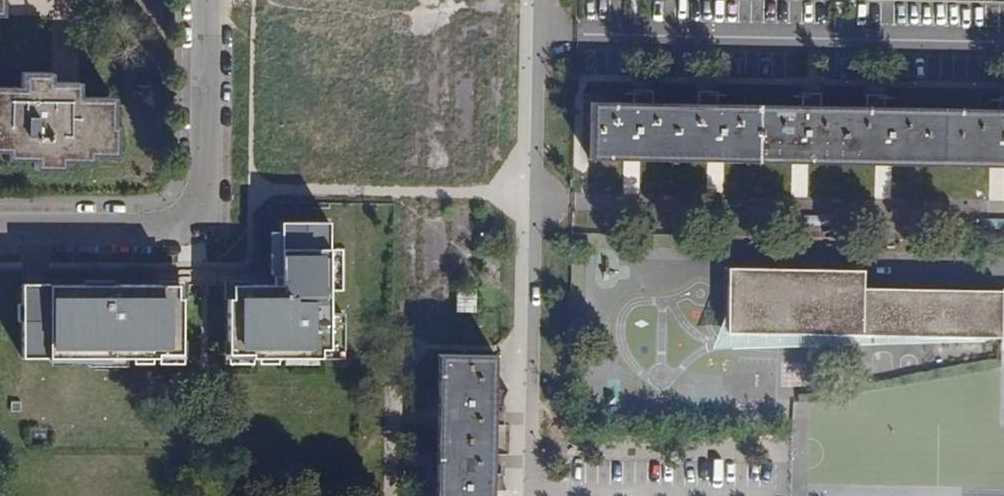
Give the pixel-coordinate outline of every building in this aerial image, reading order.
[(7,77),(8,50),(14,50),(14,22),(22,22),(22,0),(0,0),(0,78),(7,77)] [(74,85),(74,76),(46,77),(46,90),(11,91),(10,91),(10,118),(2,118),(2,154),(30,154),(30,163),(59,163),(59,171),(88,171),(88,163),(115,163),(115,157),(141,157),(141,129),(137,129),(136,100),(102,100),(102,85),(74,85)] [(590,102),(589,158),(623,159),(707,160),(723,160),(792,162),(808,162),(876,163),(892,163),(990,165),(1003,165),(1003,109),(590,102)] [(792,169),(808,170),(808,162),(792,162),(792,169)] [(250,353),(250,357),(320,357),(320,349),(341,349),(341,313),(328,313),(328,289),(331,289),(331,248),(328,248),(328,221),(279,221),(279,272),(274,272),(274,291),(226,292),(226,353),(250,353)] [(1002,313),(1003,313),(1003,290),(864,287),(863,269),(728,268),(728,333),(1002,337),(1002,313)] [(21,358),(157,357),(157,354),(180,354),(180,292),(132,292),(132,284),(68,284),(68,292),(21,292),(21,358)] [(438,355),(438,389),(437,404),(436,473),(436,488),(436,495),(492,495),(495,356),(438,355)]
